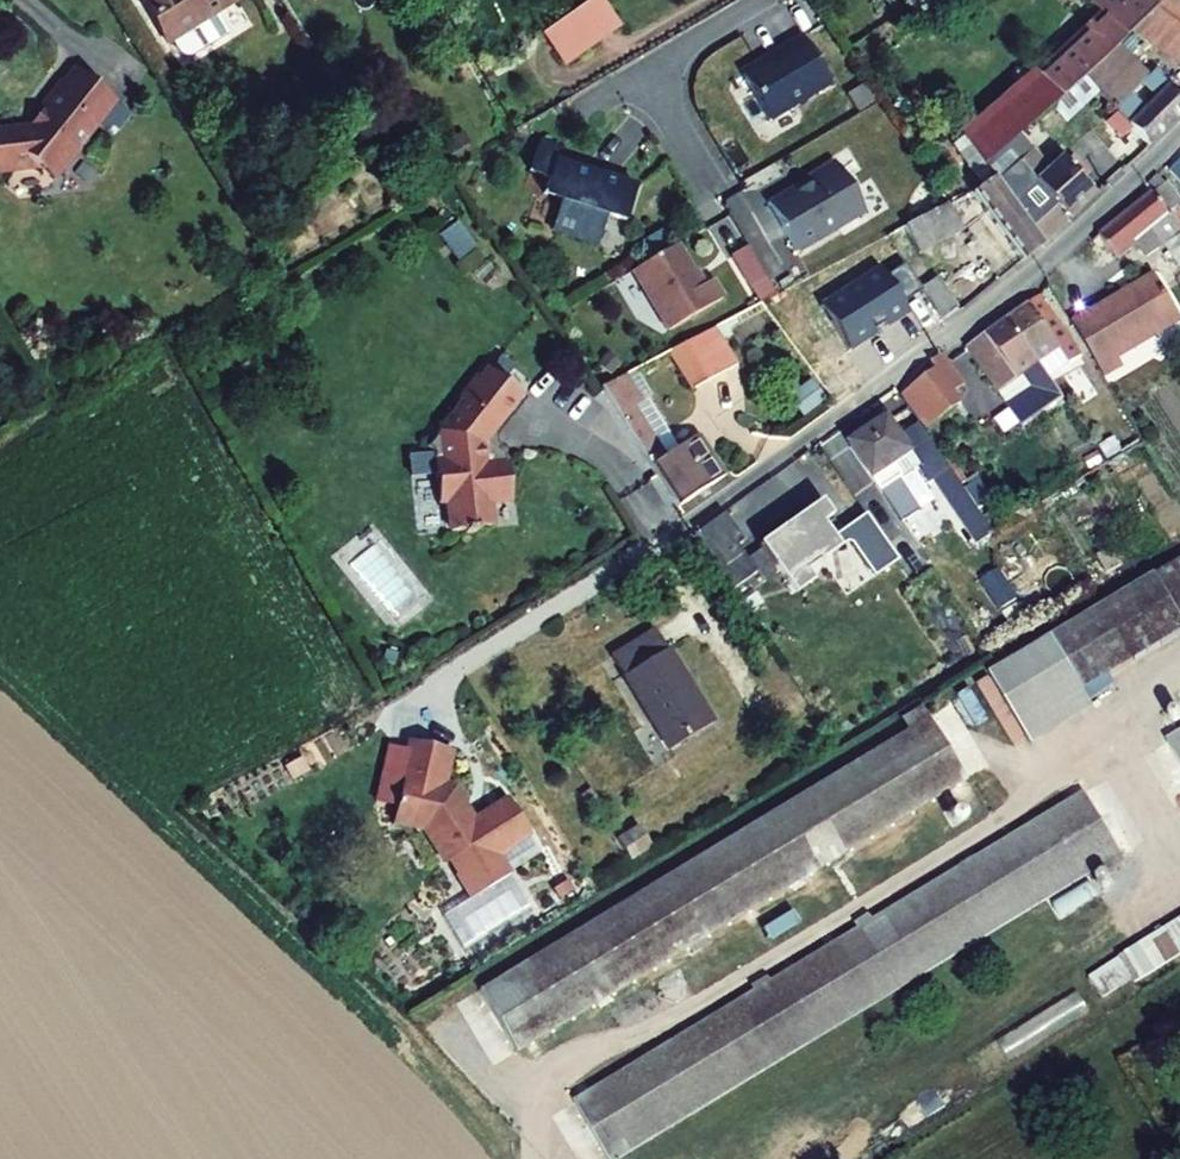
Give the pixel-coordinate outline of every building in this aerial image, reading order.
[(166,44),(171,42),(179,55),(184,58),(190,58),(227,35),(215,15),(237,1),(236,0),(138,0),(166,44)] [(618,25),(600,0),(589,0),(542,33),(563,63),(618,25)] [(906,9),(920,0),(901,0),(906,9)] [(1089,2),(1100,14),(1036,74),(1059,98),(1082,77),(1117,45),(1131,31),(1154,8),(1162,0),(1090,0),(1089,2)] [(1154,8),(1179,25),(1179,0),(1162,0),(1154,8)] [(1165,54),(1179,38),(1179,25),(1154,8),(1131,31),(1165,54)] [(831,84),(802,36),(776,51),(779,56),(768,63),(764,62),(743,75),(769,120),(831,84)] [(1179,66),(1179,38),(1165,54),(1179,66)] [(1113,110),(1148,75),(1117,45),(1082,77),(1113,110)] [(113,99),(77,70),(70,71),(59,85),(56,82),(37,105),(41,123),(28,138),(11,139),(7,134),(0,135),(0,172),(8,171),(9,169),(15,174),(36,171),(55,172),(60,172),(75,153),(72,151),(92,126),(99,117),(109,124),(116,131),(128,113),(112,101),(113,99)] [(1146,146),(1179,112),(1179,99),(1153,70),(1148,75),(1113,110),(1115,112),(1127,124),(1146,146)] [(981,164),(1059,98),(1036,74),(962,137),(981,164)] [(1072,88),(1058,100),(1066,109),(1079,97),(1072,88)] [(1103,124),(1115,136),(1127,124),(1115,112),(1103,124)] [(92,126),(102,134),(109,124),(99,117),(92,126)] [(1014,137),(982,164),(994,178),(1042,244),(1093,195),(1059,159),(1047,171),(1014,137)] [(528,172),(548,178),(542,195),(561,201),(551,231),(596,246),(606,215),(624,221),(635,189),(553,162),(557,150),(537,143),(528,172)] [(768,202),(797,251),(865,211),(835,161),(808,177),(810,181),(797,189),(795,186),(768,202)] [(1179,181),(1179,162),(1170,171),(1179,181)] [(36,171),(52,184),(55,172),(36,171)] [(1179,209),(1179,201),(1157,175),(1146,187),(1152,194),(1172,218),(1173,217),(1179,209)] [(994,179),(972,194),(1020,261),(1041,244),(994,179)] [(1117,260),(1138,243),(1154,230),(1165,244),(1166,245),(1172,241),(1179,254),(1179,229),(1173,217),(1172,218),(1152,194),(1100,236),(1117,260)] [(919,253),(963,230),(946,206),(905,228),(910,236),(919,253)] [(446,235),(462,225),(454,212),(438,223),(446,235)] [(891,233),(897,243),(910,236),(905,228),(904,226),(891,233)] [(1138,243),(1148,256),(1165,244),(1154,230),(1138,243)] [(1179,266),(1179,254),(1172,241),(1166,245),(1179,266)] [(677,245),(631,272),(667,332),(723,299),(711,280),(701,286),(677,245)] [(750,286),(765,277),(747,247),(732,256),(750,286)] [(936,277),(919,288),(939,319),(956,308),(936,277)] [(1179,320),(1179,319),(1157,278),(1137,290),(1161,331),(1179,320)] [(1074,326),(1104,378),(1123,367),(1117,356),(1161,331),(1137,290),(1074,326)] [(1073,341),(1042,297),(1009,320),(1040,365),(1073,341)] [(967,350),(999,394),(1024,376),(1034,390),(1009,407),(1022,428),(1064,399),(1040,365),(1009,320),(967,350)] [(721,343),(731,337),(722,323),(711,327),(721,343)] [(671,351),(694,390),(734,367),(721,343),(711,327),(671,351)] [(932,365),(937,371),(903,397),(928,430),(962,405),(953,393),(965,384),(944,356),(932,365)] [(449,533),(491,528),(488,503),(510,502),(505,463),(504,463),(503,454),(503,452),(502,452),(498,450),(495,450),(493,433),(498,426),(501,429),(525,399),(488,369),(480,380),(476,377),(459,399),(462,401),(426,447),(432,453),(437,503),(446,503),(449,533)] [(676,507),(723,478),(696,436),(676,448),(663,457),(633,407),(640,403),(623,375),(601,388),(650,466),(676,507)] [(663,457),(676,448),(646,399),(640,403),(633,407),(663,457)] [(929,484),(934,480),(961,520),(977,509),(921,425),(901,438),(890,421),(851,447),(882,493),(919,468),(929,484)] [(757,545),(786,586),(838,547),(809,507),(757,545)] [(961,520),(977,544),(994,534),(977,509),(961,520)] [(1109,677),(1179,632),(1179,563),(1054,640),(1085,692),(1109,677)] [(648,739),(659,757),(713,724),(654,630),(610,657),(652,724),(658,734),(648,739)] [(1030,745),(1115,689),(1109,677),(1085,692),(1054,640),(990,678),(1030,745)] [(921,705),(899,719),(906,730),(928,717),(921,705)] [(1170,724),(1173,726),(1177,726),(1179,724),(1179,713),(1177,712),(1173,712),(1169,714),(1168,717),(1168,721),(1170,724)] [(840,853),(965,778),(928,717),(906,730),(478,990),(516,1051),(687,947),(703,937),(827,862),(840,853)] [(652,724),(642,729),(648,739),(658,734),(652,724)] [(1179,765),(1179,734),(1166,743),(1179,765)] [(455,787),(444,785),(452,751),(409,741),(407,749),(405,758),(411,759),(407,776),(401,775),(400,783),(380,779),(375,802),(396,807),(393,822),(424,830),(446,864),(450,861),(458,873),(456,875),(472,899),(509,875),(508,873),(498,857),(511,849),(509,846),(530,833),(508,798),(474,820),(470,814),(468,814),(463,806),(466,804),(455,787)] [(407,749),(388,744),(380,779),(400,783),(401,775),(407,776),(411,759),(405,758),(407,749)] [(285,766),(291,778),(307,770),(301,758),(285,766)] [(588,810),(600,802),(593,792),(581,801),(588,810)] [(608,1158),(619,1158),(1100,868),(1122,855),(1084,794),(873,922),(858,931),(772,983),(755,993),(574,1103),(608,1158)] [(959,803),(961,807),(964,810),(968,811),(973,809),(975,806),(976,802),(975,797),(971,795),(967,794),(963,795),(960,799),(959,803)] [(630,861),(651,848),(638,826),(617,838),(630,861)] [(508,873),(541,852),(530,833),(509,846),(511,849),(498,857),(508,873)] [(827,862),(832,870),(846,862),(840,853),(827,862)] [(1107,878),(1128,865),(1122,855),(1100,868),(1107,878)] [(1106,884),(1107,888),(1110,891),(1114,892),(1118,890),(1121,887),(1122,884),(1121,880),(1118,877),(1114,876),(1110,877),(1107,880),(1106,884)] [(873,922),(869,915),(855,924),(858,931),(873,922)] [(1119,958),(1134,983),(1179,955),(1179,920),(1119,958)] [(687,947),(692,955),(708,946),(703,937),(687,947)] [(772,983),(768,977),(751,987),(755,993),(772,983)]
